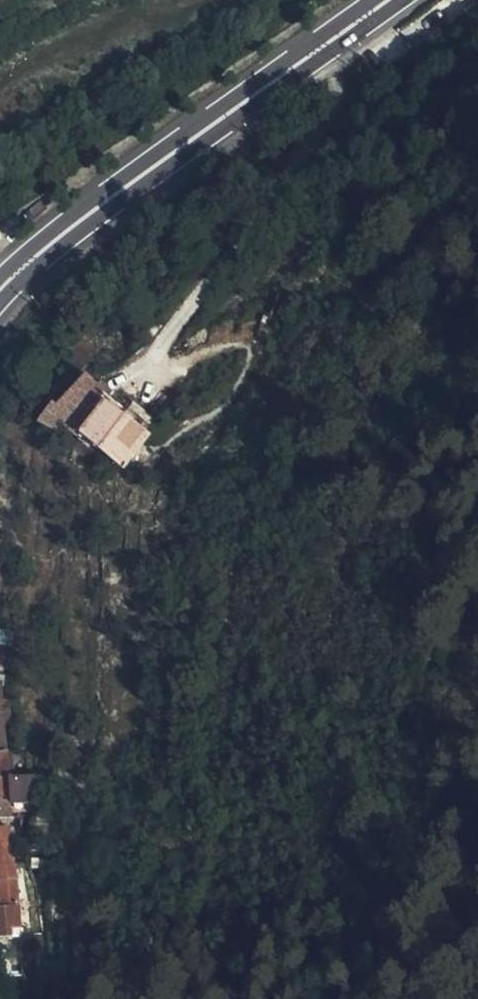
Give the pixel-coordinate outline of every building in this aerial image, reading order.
[(470,8),(477,2),(477,0),(463,0),(470,8)] [(77,449),(99,465),(129,435),(119,428),(100,414),(92,425),(75,414),(62,431),(59,429),(43,443),(56,446),(61,439),(75,451),(77,449)] [(119,428),(129,435),(136,429),(125,420),(119,428)] [(33,442),(43,443),(59,429),(46,421),(33,442)] [(136,429),(129,435),(134,438),(140,432),(136,429)] [(137,440),(144,445),(149,438),(140,432),(134,438),(137,440)] [(129,435),(99,465),(112,475),(137,440),(134,438),(129,435)] [(137,440),(112,475),(121,478),(144,445),(137,440)] [(9,726),(8,707),(0,708),(0,726),(9,726)] [(1,798),(21,795),(32,793),(30,776),(3,778),(0,778),(0,798),(1,798)] [(0,798),(0,816),(6,815),(22,814),(21,795),(1,798),(0,798)] [(0,828),(0,847),(13,844),(8,826),(0,828)] [(13,844),(0,847),(0,905),(2,912),(30,904),(13,844)] [(30,904),(2,912),(0,912),(0,932),(2,942),(38,933),(30,904)]
